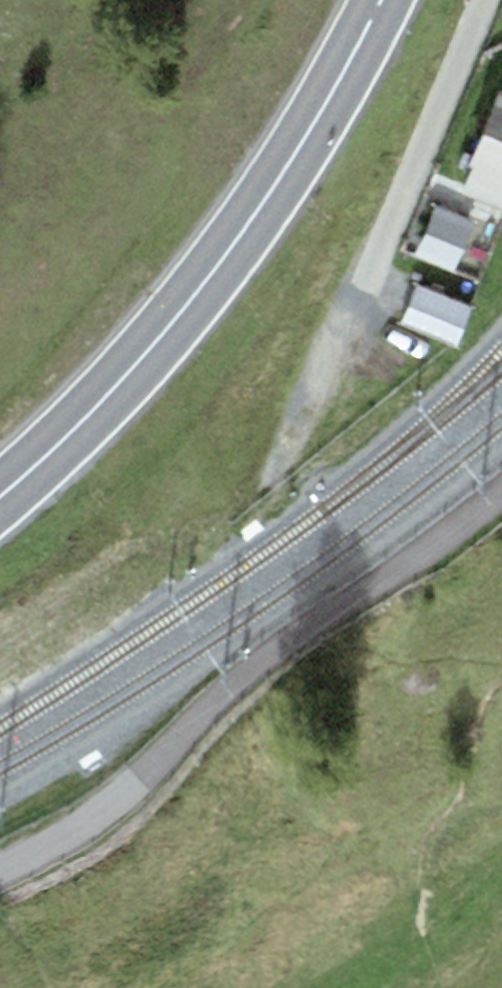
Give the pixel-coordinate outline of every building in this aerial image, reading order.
[(499,92),(467,166),(474,169),(463,193),(501,210),(501,93),(499,92)]
